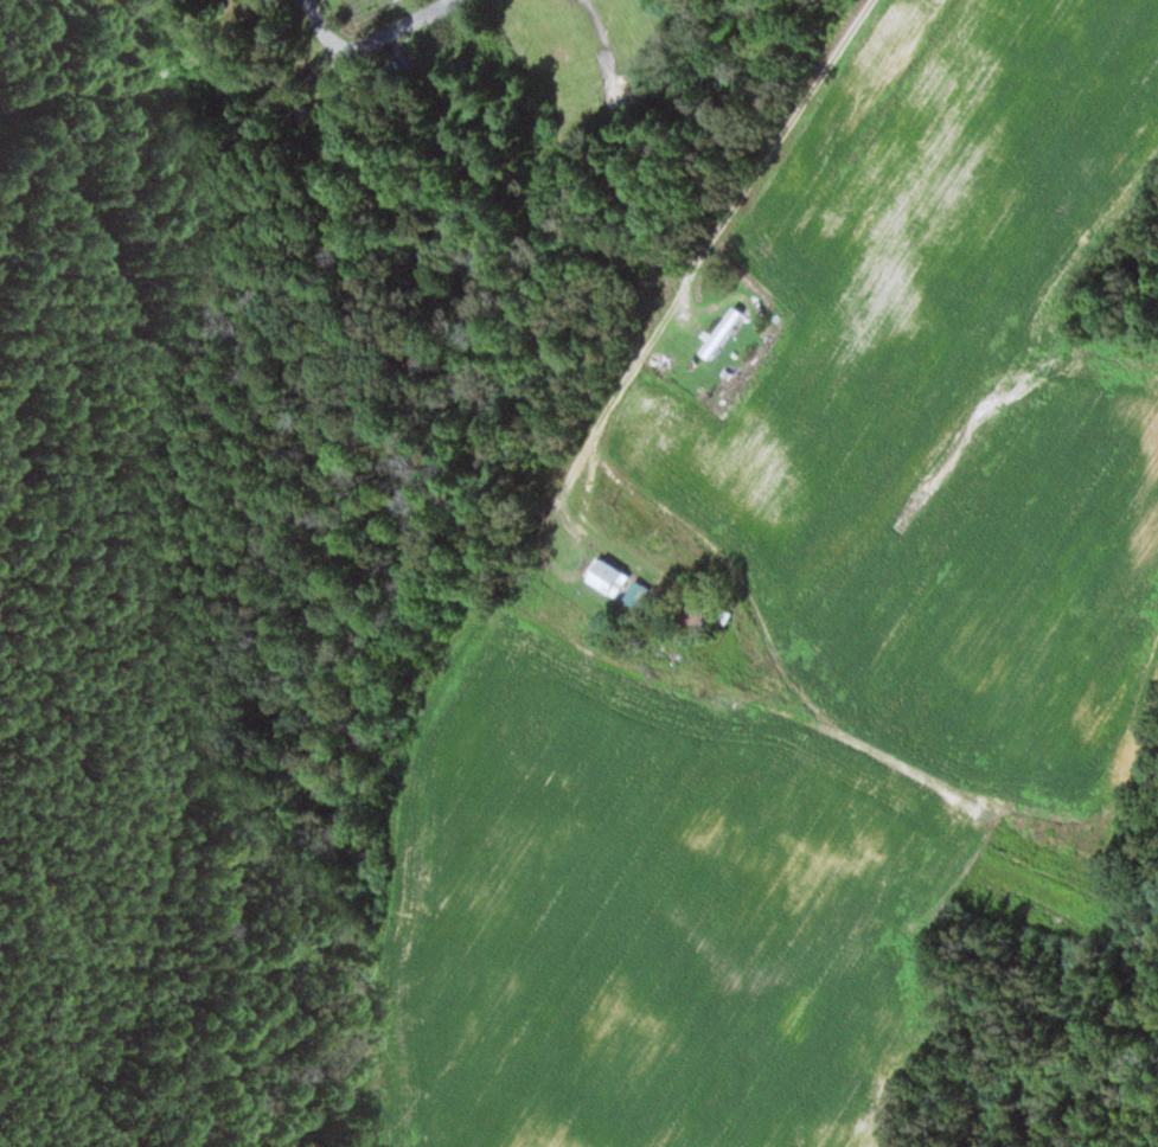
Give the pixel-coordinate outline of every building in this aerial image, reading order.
[(714,360),(748,313),(737,305),(703,352),(714,360)] [(596,582),(620,597),(634,574),(610,559),(596,582)] [(642,609),(655,588),(641,579),(628,599),(642,609)]
